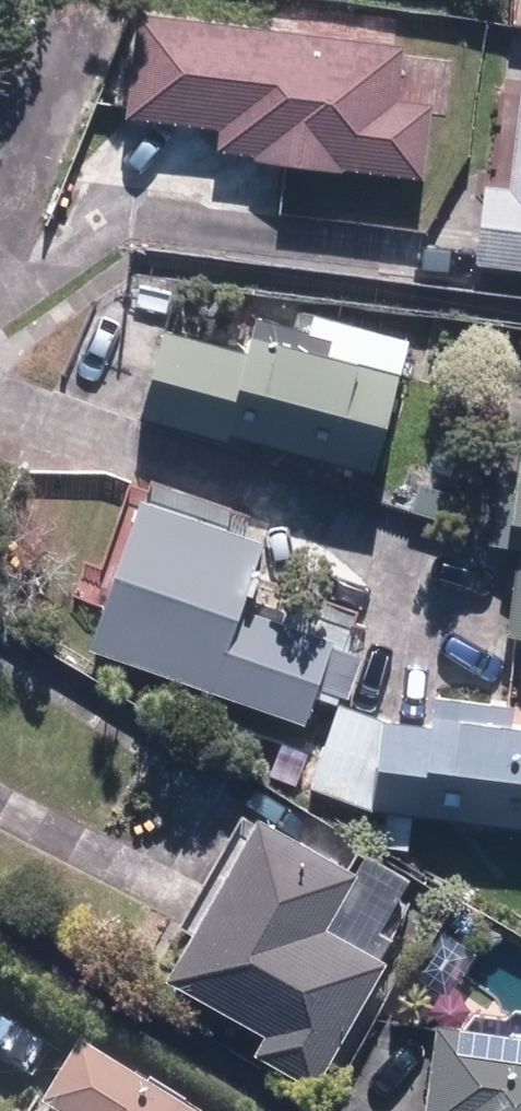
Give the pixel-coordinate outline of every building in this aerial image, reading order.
[(403,49),(134,15),(120,126),(218,138),(215,162),(423,188),(433,109),(396,104),(403,49)] [(476,268),(520,274),(520,90),(501,87),(476,268)] [(161,326),(137,423),(376,483),(411,342),(338,323),(333,342),(253,322),(246,347),(161,326)] [(520,640),(520,394),(512,466),(497,465),(487,549),(516,552),(505,638),(520,640)] [(136,495),(82,652),(300,727),(314,685),(344,695),(358,653),(329,643),(335,626),(247,596),(266,539),(136,495)] [(368,812),(520,833),(520,708),(430,695),(425,728),(388,723),(339,705),(308,791),(368,812)] [(249,1054),(312,1090),(426,891),(354,850),(344,868),(253,816),(160,979),(259,1035),(249,1054)] [(436,1027),(425,1110),(520,1110),(520,1039),(436,1027)] [(75,1048),(37,1110),(178,1110),(75,1048)]
